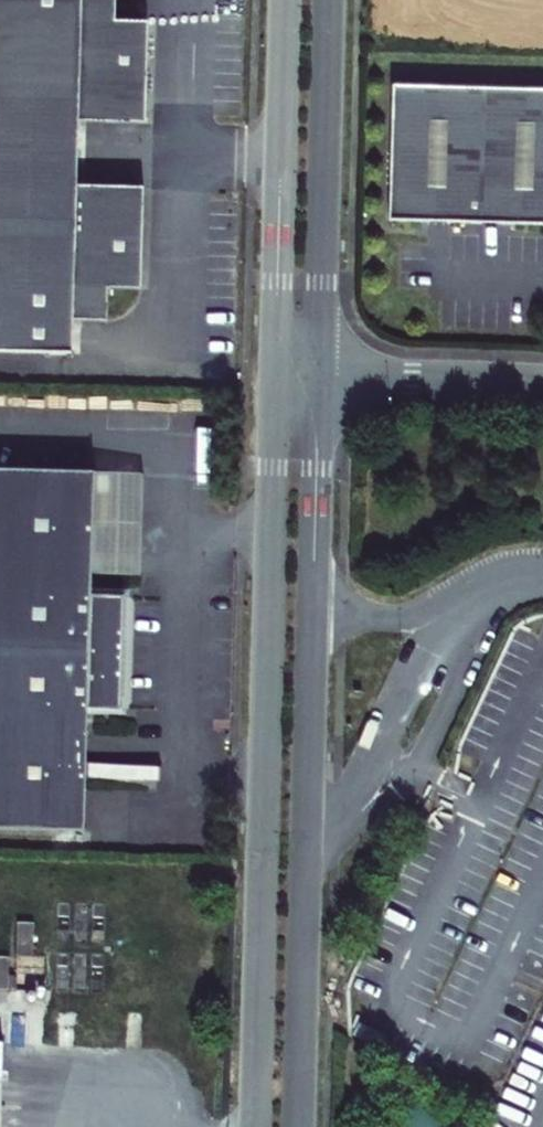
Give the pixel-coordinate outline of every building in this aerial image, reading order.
[(68,358),(69,324),(103,326),(105,292),(137,293),(141,191),(75,188),(78,123),(144,126),(149,23),(117,22),(118,0),(0,0),(0,355),(68,358)] [(394,85),(390,219),(542,224),(542,89),(394,85)] [(0,467),(0,826),(85,830),(90,707),(123,708),(127,595),(94,593),(99,471),(0,467)] [(405,1126),(442,1126),(444,1120),(408,1113),(405,1126)]
